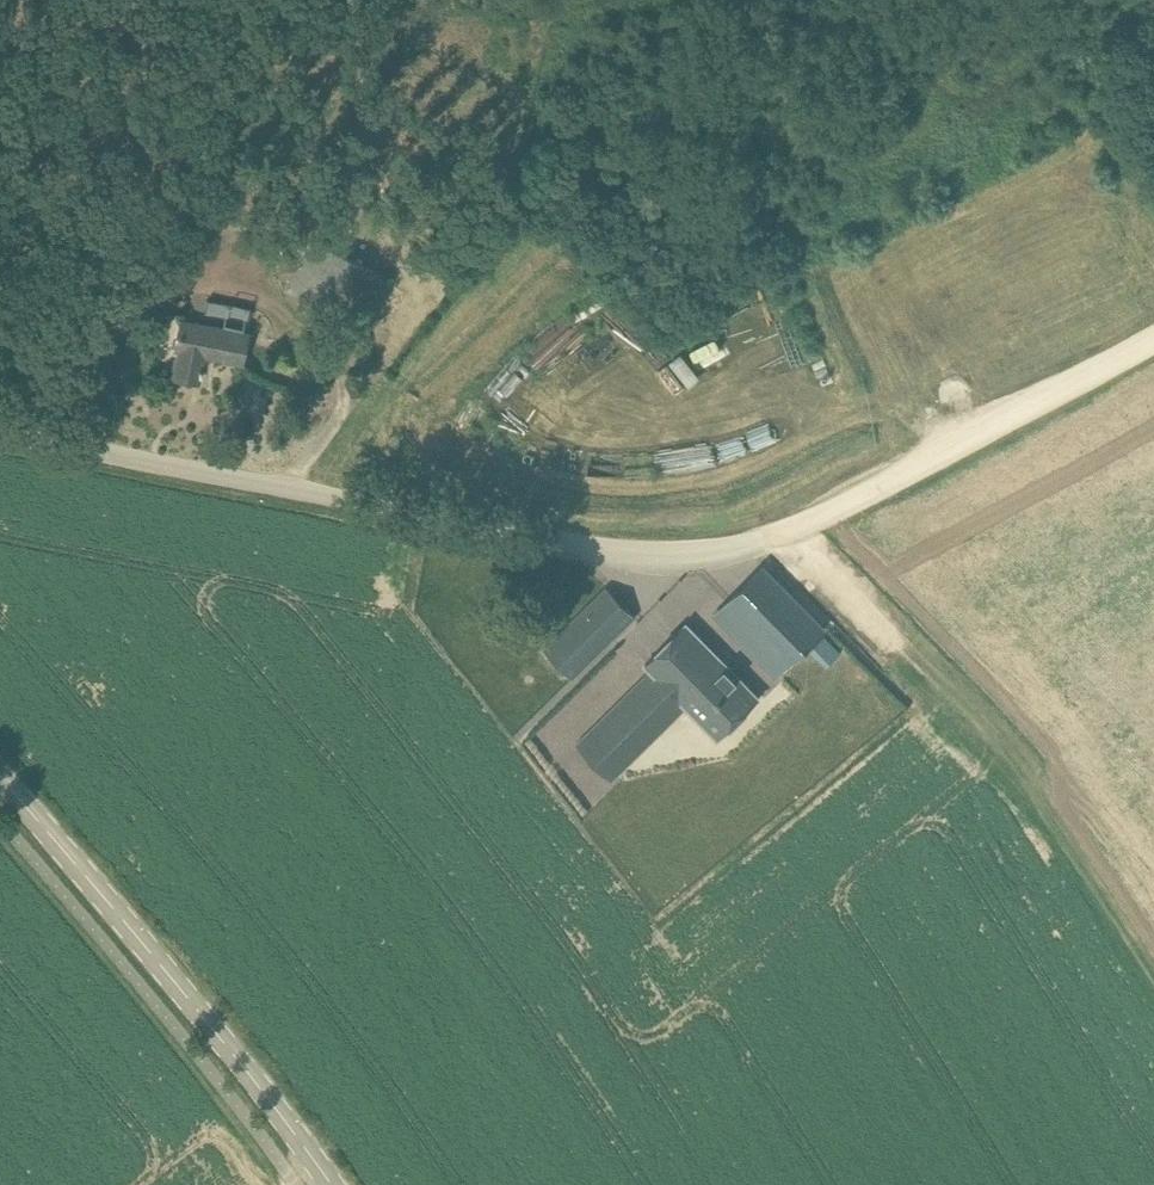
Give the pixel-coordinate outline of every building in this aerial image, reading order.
[(248,307),(206,299),(203,324),(180,319),(174,348),(180,349),(174,376),(198,380),(200,372),(202,372),(205,354),(242,361),(248,333),(245,332),(248,307)] [(824,627),(765,567),(715,615),(741,642),(774,676),(804,646),(824,627)] [(636,614),(608,586),(545,649),(574,677),(636,614)] [(760,698),(688,624),(648,664),(654,670),(578,744),(612,779),(688,705),(720,738),(760,698)] [(813,647),(829,664),(842,650),(826,634),(813,647)]
